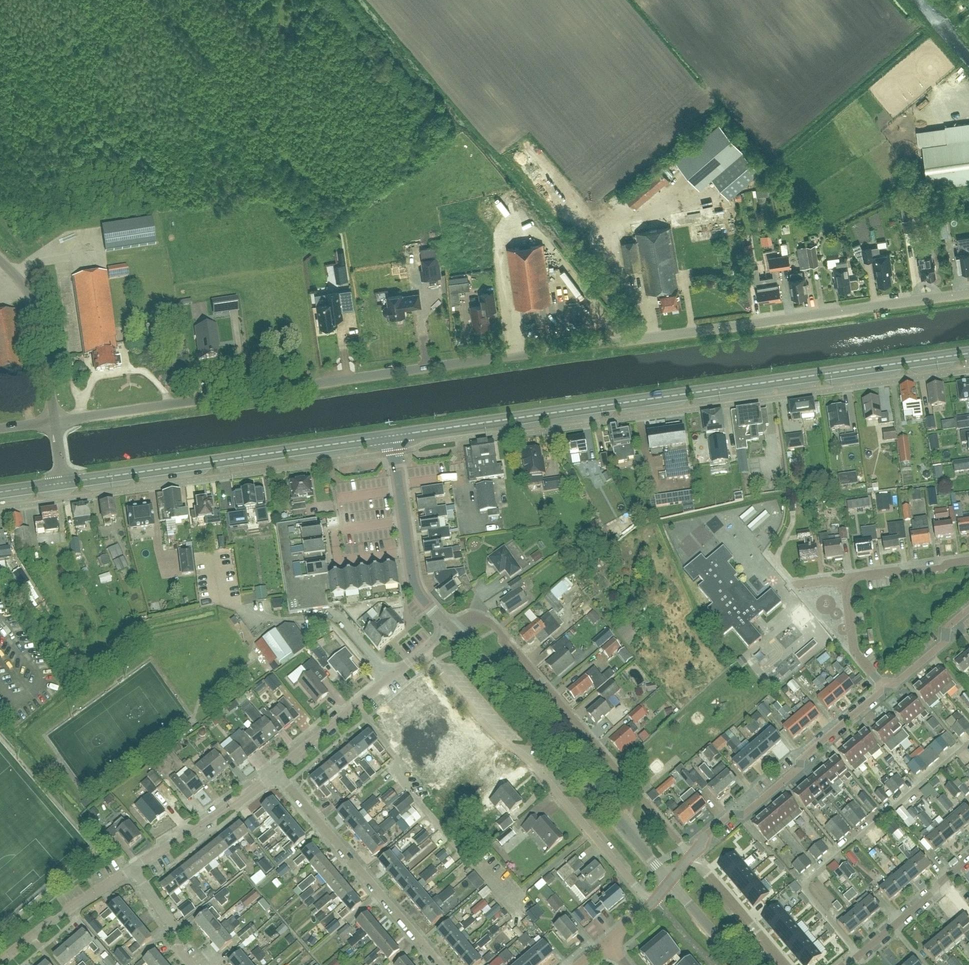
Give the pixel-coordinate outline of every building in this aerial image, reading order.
[(962,17),(968,11),(968,10),(964,3),(956,10),(962,17)] [(925,106),(935,101),(933,97),(922,102),(925,106)] [(945,125),(947,141),(922,144),(928,186),(968,180),(968,122),(945,125)] [(699,188),(711,178),(728,198),(759,172),(741,151),(742,151),(719,123),(676,161),(699,188)] [(635,209),(669,180),(659,168),(625,197),(635,209)] [(904,231),(912,230),(910,218),(912,218),(910,206),(901,207),(903,219),(902,220),(904,231)] [(152,220),(101,227),(105,253),(155,245),(152,220)] [(954,221),(947,223),(950,233),(957,231),(954,221)] [(609,229),(614,234),(621,227),(615,222),(609,229)] [(661,309),(682,305),(678,284),(681,283),(672,227),(636,233),(637,240),(622,243),(626,269),(642,267),(646,292),(658,290),(661,309)] [(957,238),(958,248),(957,248),(958,253),(956,254),(959,271),(968,269),(968,236),(957,238)] [(889,269),(891,269),(889,253),(879,255),(878,246),(863,248),(860,243),(853,246),(858,257),(864,257),(864,260),(872,259),(875,275),(877,275),(878,284),(891,282),(890,281),(892,280),(892,275),(890,275),(889,269)] [(807,245),(810,266),(818,265),(815,244),(807,245)] [(810,266),(807,245),(797,246),(800,268),(810,266)] [(420,248),(421,250),(425,279),(440,277),(436,248),(436,246),(420,248)] [(932,277),(933,276),(936,276),(935,270),(935,268),(936,266),(935,264),(934,263),(934,261),(933,261),(932,255),(934,255),(933,246),(915,249),(916,259),(918,259),(920,271),(921,271),(922,277),(926,277),(928,277),(930,278),(932,277)] [(790,266),(788,254),(770,257),(772,270),(773,270),(774,276),(760,278),(758,267),(752,268),(754,279),(753,279),(756,293),(758,292),(759,302),(782,298),(779,282),(781,282),(780,275),(779,268),(790,266)] [(856,278),(849,279),(847,260),(836,262),(837,265),(833,265),(835,280),(834,280),(834,286),(838,285),(838,290),(851,288),(857,287),(859,285),(858,280),(856,278)] [(540,273),(512,277),(514,295),(527,294),(529,306),(539,305),(539,301),(545,300),(544,297),(557,295),(552,263),(539,265),(540,273)] [(337,282),(348,280),(346,264),(334,266),(337,282)] [(109,280),(128,277),(126,266),(107,268),(109,280)] [(806,288),(808,288),(806,281),(805,281),(804,276),(803,276),(802,270),(790,272),(791,279),(789,279),(792,297),(807,295),(806,288)] [(112,370),(114,369),(116,368),(121,367),(119,358),(114,359),(113,351),(116,351),(114,337),(115,337),(106,272),(72,278),(84,355),(92,354),(95,371),(107,370),(109,371),(112,370)] [(339,291),(326,293),(327,302),(317,303),(319,316),(316,317),(317,324),(320,324),(320,327),(337,324),(336,318),(343,317),(339,291)] [(475,327),(489,325),(487,310),(496,309),(493,291),(480,293),(482,304),(472,305),(475,327)] [(389,315),(390,315),(391,317),(405,315),(404,308),(421,306),(419,293),(402,296),(402,294),(388,296),(389,305),(388,305),(386,306),(385,307),(384,308),(384,310),(384,312),(385,313),(386,314),(388,315),(389,315)] [(220,301),(212,303),(213,315),(230,313),(238,311),(236,299),(228,300),(220,301)] [(24,374),(15,311),(0,313),(0,384),(20,381),(19,375),(24,374)] [(218,343),(215,326),(195,329),(199,360),(218,358),(216,344),(218,343)] [(197,380),(187,384),(188,385),(192,389),(196,387),(197,382),(197,380)] [(957,385),(960,402),(968,401),(968,402),(968,383),(957,385)] [(902,403),(904,412),(904,414),(912,413),(913,420),(923,418),(922,414),(920,403),(917,404),(914,387),(900,389),(902,399),(900,399),(901,403),(902,403)] [(945,406),(942,387),(928,389),(931,408),(945,406)] [(879,427),(889,425),(888,415),(880,416),(878,400),(863,402),(866,422),(878,420),(879,427)] [(800,415),(814,413),(812,403),(790,406),(792,416),(793,416),(793,422),(801,421),(800,415)] [(831,431),(849,429),(848,421),(847,421),(845,408),(828,410),(831,431)] [(752,443),(758,442),(757,436),(764,435),(767,433),(766,428),(768,427),(768,428),(769,428),(767,410),(766,411),(759,412),(759,410),(757,410),(756,409),(752,410),(751,411),(737,413),(738,415),(732,415),(731,414),(736,452),(737,452),(745,451),(747,451),(746,444),(752,443)] [(728,462),(721,414),(710,415),(710,414),(706,415),(706,416),(703,417),(704,428),(704,429),(704,432),(705,432),(706,435),(707,442),(709,442),(712,464),(728,462)] [(959,430),(968,429),(968,418),(957,419),(959,430)] [(935,419),(927,420),(928,431),(936,430),(935,419)] [(666,428),(667,432),(647,435),(650,452),(663,450),(664,455),(663,455),(668,480),(691,477),(685,447),(686,447),(683,430),(680,430),(679,426),(666,428)] [(627,460),(634,459),(632,447),(633,446),(630,430),(618,432),(617,428),(608,430),(612,450),(613,450),(616,465),(628,462),(627,460)] [(884,443),(896,441),(895,430),(882,432),(884,443)] [(960,433),(962,445),(968,444),(968,451),(968,432),(960,433)] [(802,436),(786,438),(787,450),(803,448),(802,436)] [(842,448),(858,446),(857,436),(840,438),(842,448)] [(938,437),(930,438),(931,446),(939,445),(938,437)] [(581,464),(588,463),(584,439),(568,441),(570,451),(569,451),(569,456),(570,456),(571,458),(579,456),(581,464)] [(493,442),(471,446),(474,462),(467,463),(469,483),(477,482),(476,481),(504,477),(503,466),(496,467),(495,459),(496,459),(493,442)] [(906,448),(899,449),(901,464),(911,463),(909,454),(906,454),(906,448)] [(526,478),(545,475),(544,466),(542,466),(540,450),(522,453),(526,478)] [(745,451),(737,452),(740,475),(748,474),(745,451)] [(607,456),(599,457),(602,471),(610,469),(607,456)] [(968,461),(953,463),(955,473),(968,471),(968,461)] [(800,473),(799,465),(791,466),(792,474),(800,473)] [(574,472),(569,475),(575,486),(580,484),(574,472)] [(646,481),(644,474),(638,475),(639,482),(646,481)] [(545,493),(562,490),(560,479),(543,482),(545,493)] [(305,499),(313,498),(311,481),(289,484),(290,493),(291,492),(292,501),(291,501),(292,507),(293,513),(306,511),(305,505),(306,505),(305,499)] [(493,484),(477,486),(480,512),(497,510),(493,484)] [(423,498),(417,499),(419,512),(425,511),(437,509),(435,498),(444,497),(443,487),(421,490),(423,498)] [(769,487),(759,491),(763,501),(773,496),(769,487)] [(229,517),(231,529),(248,527),(246,515),(245,515),(244,510),(245,510),(245,511),(256,509),(259,525),(268,524),(267,512),(266,512),(265,507),(266,507),(264,492),(255,493),(255,492),(253,492),(253,491),(251,489),(250,488),(248,488),(246,489),(245,490),(244,492),(244,493),(243,494),(243,495),(234,496),(236,511),(237,511),(238,516),(229,517)] [(914,503),(922,502),(920,491),(912,492),(914,503)] [(157,503),(159,522),(162,521),(162,523),(187,519),(186,512),(182,513),(179,492),(162,494),(162,497),(156,497),(157,503)] [(655,498),(657,508),(696,502),(695,492),(655,498)] [(877,508),(892,506),(891,496),(876,497),(877,508)] [(211,499),(204,500),(204,498),(195,499),(197,509),(195,509),(195,512),(190,513),(191,520),(204,518),(205,526),(221,524),(219,513),(214,514),(213,509),(212,509),(211,499)] [(869,499),(847,502),(848,510),(870,507),(869,499)] [(110,520),(115,519),(113,503),(100,505),(102,521),(103,520),(104,527),(111,526),(110,520)] [(84,524),(90,523),(89,518),(90,518),(88,505),(71,507),(73,520),(74,520),(75,529),(85,528),(84,524)] [(963,523),(961,505),(952,506),(955,524),(957,524),(959,536),(968,534),(968,522),(963,523)] [(151,507),(127,510),(130,530),(153,527),(151,507)] [(909,507),(902,508),(904,522),(911,521),(909,507)] [(426,519),(420,520),(422,533),(428,533),(428,532),(440,530),(439,520),(447,519),(446,508),(437,509),(425,511),(426,519)] [(746,523),(758,514),(754,509),(742,519),(746,523)] [(44,534),(58,532),(56,524),(57,524),(55,510),(40,512),(42,519),(34,520),(36,531),(44,530),(44,534)] [(755,533),(771,517),(766,512),(750,528),(755,533)] [(936,521),(948,520),(947,512),(935,514),(936,521)] [(22,530),(20,516),(8,518),(10,532),(14,532),(18,555),(32,553),(28,529),(22,530)] [(928,547),(930,546),(926,518),(913,521),(913,523),(911,524),(912,532),(910,533),(912,549),(923,547),(923,549),(928,548),(928,547)] [(721,519),(710,525),(716,536),(727,529),(721,519)] [(318,528),(317,521),(310,522),(277,526),(287,599),(289,615),(334,609),(340,608),(402,599),(401,587),(399,588),(396,568),(329,578),(321,528),(318,528)] [(897,540),(905,539),(903,524),(888,526),(890,541),(882,542),(884,552),(899,550),(897,540)] [(951,538),(951,537),(953,537),(951,524),(933,527),(935,539),(946,538),(946,539),(951,538)] [(695,534),(703,548),(715,541),(708,527),(695,534)] [(871,542),(877,541),(875,527),(861,529),(863,542),(855,544),(857,556),(858,556),(858,559),(865,558),(864,555),(873,554),(871,542)] [(429,540),(423,541),(425,555),(431,554),(431,553),(433,553),(443,551),(442,541),(450,540),(449,529),(440,530),(428,532),(428,533),(429,540)] [(587,545),(595,538),(588,529),(580,535),(587,545)] [(840,542),(847,541),(845,530),(838,531),(840,542)] [(800,564),(817,561),(816,548),(813,549),(812,539),(810,539),(809,532),(797,534),(798,541),(804,541),(805,550),(799,551),(800,564)] [(842,558),(840,544),(835,545),(834,538),(828,539),(828,535),(819,536),(821,547),(824,547),(826,561),(835,559),(835,562),(842,561),(842,559),(842,558)] [(190,537),(183,539),(185,546),(192,544),(190,537)] [(71,557),(80,555),(78,539),(69,541),(71,557)] [(444,548),(452,547),(451,540),(443,541),(444,548)] [(108,550),(112,560),(122,555),(118,546),(108,550)] [(10,559),(9,548),(0,549),(0,560),(10,559)] [(510,579),(521,571),(505,548),(489,559),(490,560),(489,561),(488,564),(490,566),(493,567),(493,566),(494,566),(500,575),(505,571),(510,579)] [(750,624),(756,619),(763,613),(766,616),(781,603),(771,591),(757,603),(739,582),(736,586),(732,581),(738,576),(728,564),(734,560),(724,548),(706,562),(702,556),(684,571),(694,583),(700,578),(704,584),(698,588),(713,606),(707,610),(716,621),(710,627),(720,639),(732,629),(749,649),(762,639),(750,624)] [(191,550),(180,552),(183,575),(194,574),(191,550)] [(432,562),(426,562),(428,576),(434,575),(434,574),(446,572),(445,562),(454,561),(452,550),(443,551),(433,553),(431,553),(431,554),(432,562)] [(774,552),(769,554),(775,565),(780,563),(774,552)] [(532,562),(537,568),(547,561),(542,554),(532,562)] [(108,556),(102,559),(106,567),(111,565),(108,556)] [(123,558),(112,563),(117,573),(128,568),(123,558)] [(199,568),(220,567),(219,558),(198,559),(199,568)] [(21,569),(12,574),(20,587),(29,582),(21,569)] [(434,574),(434,575),(435,581),(440,587),(435,591),(443,602),(458,590),(451,582),(458,576),(461,579),(466,576),(464,570),(455,571),(446,572),(434,574)] [(508,612),(510,615),(527,603),(519,590),(524,587),(519,580),(509,587),(513,593),(511,594),(512,595),(501,602),(502,603),(502,606),(506,612),(508,612)] [(566,581),(544,600),(558,616),(564,610),(557,602),(573,588),(566,581)] [(266,592),(257,593),(258,601),(267,600),(266,592)] [(389,614),(402,613),(404,612),(402,599),(340,608),(365,636),(373,629),(382,621),(389,614)] [(274,612),(277,612),(280,611),(283,611),(282,602),(273,603),(274,612)] [(382,621),(396,637),(405,629),(402,626),(403,616),(402,613),(389,614),(382,621)] [(534,643),(534,640),(545,631),(550,637),(560,628),(548,614),(539,622),(537,620),(519,636),(527,645),(530,646),(534,643)] [(231,622),(235,627),(239,624),(235,619),(231,622)] [(373,629),(387,644),(396,637),(382,621),(373,629)] [(294,658),(309,647),(295,627),(285,626),(276,632),(275,631),(263,640),(279,663),(292,655),(294,658)] [(365,636),(379,652),(387,644),(373,629),(365,636)] [(569,657),(576,652),(564,638),(552,650),(557,656),(547,665),(557,677),(574,663),(569,657)] [(613,640),(601,650),(607,658),(620,648),(613,640)] [(320,662),(324,658),(325,658),(316,647),(311,651),(320,662)] [(346,682),(358,672),(349,661),(352,658),(345,650),(329,664),(335,671),(336,670),(346,682)] [(806,656),(802,651),(795,657),(799,661),(806,656)] [(965,657),(962,654),(953,662),(963,674),(968,669),(968,654),(965,657)] [(73,669),(80,664),(73,655),(67,660),(73,669)] [(826,655),(817,662),(821,667),(830,660),(826,655)] [(889,667),(894,662),(891,658),(885,663),(889,667)] [(317,703),(328,694),(313,676),(320,670),(312,661),(303,668),(308,675),(299,683),(311,699),(313,697),(317,703)] [(847,668),(843,671),(836,664),(832,667),(842,679),(836,685),(845,696),(854,688),(846,679),(852,674),(847,668)] [(955,687),(940,668),(931,676),(947,694),(955,687)] [(594,686),(597,691),(606,684),(594,669),(584,676),(585,677),(567,692),(574,700),(580,695),(581,696),(594,686)] [(608,681),(614,676),(610,671),(604,676),(608,681)] [(943,697),(947,694),(931,676),(923,683),(935,697),(940,693),(943,697)] [(817,681),(822,687),(825,684),(820,678),(817,681)] [(827,693),(836,704),(845,696),(836,685),(830,679),(826,682),(832,689),(827,693)] [(827,693),(822,687),(817,681),(813,684),(818,689),(817,690),(823,696),(818,700),(827,711),(836,704),(827,693)] [(603,701),(601,703),(587,715),(597,725),(615,709),(608,701),(619,691),(611,682),(597,694),(603,701)] [(787,687),(793,694),(800,689),(793,682),(787,687)] [(930,708),(939,701),(935,697),(923,683),(914,690),(930,708)] [(332,684),(328,687),(335,696),(339,693),(332,684)] [(912,697),(903,705),(915,719),(920,715),(924,719),(927,716),(912,697)] [(280,706),(271,714),(278,723),(284,730),(294,722),(288,715),(293,710),(284,699),(278,704),(280,706)] [(801,714),(811,726),(820,718),(811,708),(813,707),(808,700),(804,703),(808,708),(801,714)] [(767,719),(773,714),(764,704),(758,709),(767,719)] [(914,727),(910,723),(915,719),(903,705),(895,712),(910,730),(914,727)] [(646,716),(649,713),(642,706),(639,708),(628,717),(636,726),(646,716)] [(782,710),(787,716),(790,713),(786,707),(782,710)] [(792,722),(802,733),(811,726),(801,714),(796,708),(792,711),(797,718),(792,722)] [(246,715),(255,727),(269,743),(279,735),(273,727),(278,723),(271,714),(269,712),(263,717),(265,719),(262,721),(253,710),(246,715)] [(787,716),(782,710),(779,713),(783,718),(783,719),(788,725),(783,729),(793,741),(802,733),(792,722),(787,716)] [(890,716),(881,723),(899,745),(908,738),(890,716)] [(957,724),(965,733),(968,730),(968,725),(963,719),(957,724)] [(754,722),(750,725),(757,733),(761,730),(754,722)] [(899,745),(881,723),(872,730),(891,752),(899,745)] [(632,736),(638,731),(631,724),(626,729),(625,727),(610,741),(621,753),(636,740),(632,736)] [(957,724),(951,729),(959,738),(965,733),(957,724)] [(179,732),(183,737),(193,730),(190,725),(179,732)] [(750,725),(746,729),(753,737),(757,733),(750,725)] [(243,733),(238,737),(248,749),(253,744),(259,751),(269,743),(255,727),(245,735),(243,733)] [(771,731),(762,739),(772,751),(781,743),(771,731)] [(865,732),(856,739),(872,757),(880,750),(865,732)] [(359,741),(368,751),(373,747),(380,755),(384,752),(378,744),(378,743),(369,733),(359,741)] [(721,738),(727,745),(731,742),(725,735),(721,738)] [(234,744),(225,752),(229,757),(238,769),(248,760),(242,753),(248,749),(238,737),(232,742),(234,744)] [(941,737),(935,743),(943,752),(949,747),(941,737)] [(731,742),(737,749),(741,746),(735,738),(731,742)] [(762,759),(772,751),(762,739),(752,747),(762,759)] [(856,739),(848,746),(864,764),(872,757),(856,739)] [(368,751),(359,741),(349,749),(358,759),(368,751)] [(742,755),(737,749),(731,742),(727,745),(738,759),(732,763),(743,775),(752,767),(742,755)] [(937,757),(943,752),(935,743),(924,752),(934,763),(939,759),(937,757)] [(215,753),(206,760),(220,777),(229,769),(223,761),(229,757),(225,752),(219,745),(212,751),(215,753)] [(864,764),(848,746),(839,753),(855,772),(864,764)] [(713,747),(708,751),(704,755),(710,763),(719,755),(718,753),(713,747)] [(752,747),(742,755),(752,767),(762,759),(752,747)] [(361,764),(358,759),(349,749),(339,756),(348,767),(353,763),(357,767),(359,766),(361,764)] [(913,761),(921,771),(927,766),(928,768),(934,763),(924,752),(913,761)] [(340,782),(345,789),(351,785),(345,778),(347,776),(343,771),(348,767),(339,756),(330,764),(339,775),(342,780),(340,782)] [(889,766),(894,761),(890,756),(884,761),(889,766)] [(836,759),(827,766),(839,780),(844,776),(848,780),(851,777),(836,759)] [(184,766),(190,773),(198,782),(203,777),(210,785),(220,777),(206,760),(196,769),(190,761),(184,766)] [(370,768),(364,761),(361,764),(359,766),(364,772),(370,768)] [(913,761),(907,767),(915,776),(921,771),(913,761)] [(330,764),(320,772),(329,783),(339,775),(330,764)] [(717,781),(726,791),(736,783),(727,773),(728,773),(722,765),(714,773),(711,770),(709,771),(714,777),(717,781)] [(708,789),(717,799),(719,801),(724,796),(722,794),(726,791),(717,781),(714,777),(709,771),(705,766),(700,771),(708,781),(709,781),(713,785),(708,789)] [(827,766),(819,773),(834,792),(834,791),(838,789),(834,784),(839,780),(827,766)] [(375,775),(370,768),(364,772),(370,779),(375,775)] [(324,787),(329,783),(320,772),(310,780),(319,791),(320,791),(327,799),(331,795),(324,787)] [(198,782),(190,773),(180,781),(175,775),(170,780),(183,796),(189,791),(194,797),(204,789),(198,782)] [(691,789),(696,785),(686,773),(682,776),(681,778),(691,789)] [(696,784),(701,780),(694,773),(690,777),(696,784)] [(810,780),(822,794),(826,799),(831,794),(835,798),(838,796),(834,791),(834,792),(819,773),(810,780)] [(897,775),(891,780),(899,789),(905,784),(897,775)] [(670,789),(675,784),(671,779),(666,784),(670,789)] [(810,780),(802,787),(818,805),(822,809),(825,807),(821,803),(826,799),(822,794),(810,780)] [(885,785),(885,786),(893,795),(899,789),(891,780),(885,785)] [(144,785),(151,794),(156,790),(148,781),(144,785)] [(919,790),(926,798),(936,790),(929,782),(919,790)] [(768,783),(763,789),(768,793),(773,787),(768,783)] [(666,784),(656,793),(660,797),(670,789),(666,784)] [(952,784),(946,790),(955,800),(961,795),(952,784)] [(351,785),(345,789),(351,796),(356,791),(351,785)] [(542,803),(548,798),(540,787),(534,792),(542,803)] [(818,805),(802,787),(794,794),(806,808),(811,804),(815,808),(818,805)] [(964,787),(959,791),(965,798),(968,794),(968,792),(964,787)] [(511,814),(522,804),(508,788),(504,791),(490,802),(496,808),(501,803),(511,814)] [(881,789),(875,794),(882,804),(889,798),(881,789)] [(166,790),(162,793),(169,801),(173,799),(166,790)] [(680,800),(686,807),(696,819),(702,814),(700,813),(706,808),(697,798),(698,797),(692,791),(680,800)] [(388,809),(399,799),(394,794),(384,803),(388,809)] [(151,825),(165,813),(149,795),(135,807),(151,825)] [(802,814),(786,795),(778,803),(793,821),(802,814)] [(407,796),(394,807),(401,815),(414,804),(407,796)] [(938,801),(943,807),(948,802),(943,797),(938,801)] [(371,809),(378,803),(373,798),(367,803),(371,809)] [(864,804),(871,813),(877,808),(870,799),(864,804)] [(271,818),(281,809),(273,800),(262,809),(254,816),(257,821),(266,813),(271,818)] [(953,808),(948,802),(943,807),(948,812),(953,808)] [(337,815),(346,825),(363,811),(365,814),(371,809),(367,803),(361,809),(359,807),(353,812),(348,806),(337,815)] [(769,810),(785,828),(793,821),(778,803),(769,810)] [(691,824),(696,819),(686,807),(680,812),(678,809),(677,809),(674,805),(668,811),(671,814),(674,818),(674,817),(684,828),(689,823),(691,824)] [(965,828),(968,824),(968,812),(964,806),(954,815),(965,828)] [(421,819),(411,807),(400,817),(410,829),(421,819)] [(281,809),(271,818),(275,823),(270,827),(272,829),(274,832),(279,828),(289,819),(286,815),(288,814),(283,808),(281,809)] [(860,822),(867,817),(859,808),(853,814),(860,822)] [(904,823),(910,818),(902,808),(895,813),(904,823)] [(912,809),(907,813),(913,821),(918,816),(912,809)] [(761,817),(777,835),(785,828),(769,810),(761,817)] [(363,811),(346,825),(355,836),(366,827),(361,821),(367,816),(365,814),(363,811)] [(918,818),(923,823),(928,819),(923,813),(918,818)] [(853,814),(847,819),(854,828),(860,822),(853,814)] [(944,823),(955,836),(965,828),(954,815),(944,823)] [(506,816),(496,825),(503,833),(513,824),(506,816)] [(550,851),(563,840),(544,818),(540,822),(535,816),(521,828),(527,834),(532,830),(550,851)] [(777,835),(761,817),(753,824),(768,842),(777,835)] [(253,834),(261,828),(253,818),(245,824),(253,834)] [(130,847),(141,838),(130,824),(128,825),(122,819),(114,826),(120,832),(118,834),(130,847)] [(287,837),(297,829),(289,819),(279,828),(287,837)] [(391,819),(385,824),(389,830),(395,824),(391,819)] [(933,825),(928,819),(923,823),(927,829),(930,827),(933,825)] [(375,838),(381,832),(383,835),(389,830),(385,824),(379,829),(372,822),(366,827),(355,836),(364,846),(375,838)] [(891,837),(899,830),(893,822),(885,829),(891,837)] [(843,823),(837,828),(844,837),(850,832),(843,823)] [(934,831),(945,844),(955,836),(944,823),(939,827),(935,823),(933,825),(930,827),(934,831)] [(229,832),(238,843),(244,839),(250,847),(254,844),(248,836),(248,835),(239,824),(229,832)] [(837,828),(831,833),(838,842),(844,837),(837,828)] [(272,829),(265,835),(270,840),(276,834),(274,832),(272,829)] [(297,829),(287,837),(291,843),(283,850),(286,854),(295,847),(306,838),(297,829)] [(511,830),(497,842),(502,848),(510,841),(516,836),(511,830)] [(418,847),(429,837),(424,831),(413,841),(418,847)] [(945,844),(934,831),(924,840),(934,853),(945,844)] [(220,840),(228,851),(238,843),(229,832),(220,840)] [(382,838),(384,836),(383,835),(381,832),(375,838),(364,846),(373,857),(387,845),(382,838)] [(802,843),(806,839),(801,832),(796,835),(802,843)] [(263,846),(270,840),(265,835),(258,841),(263,846)] [(210,848),(219,859),(228,851),(220,840),(210,848)] [(822,856),(829,851),(821,841),(815,847),(822,856)] [(310,866),(321,857),(313,847),(302,856),(294,864),(298,868),(306,861),(310,866)] [(408,852),(413,858),(419,853),(415,847),(408,852)] [(815,847),(809,852),(816,861),(822,856),(815,847)] [(899,851),(909,863),(920,876),(931,867),(917,851),(911,856),(909,853),(904,847),(899,851)] [(200,855),(209,867),(219,859),(210,848),(200,855)] [(441,864),(449,857),(444,851),(436,858),(441,864)] [(388,874),(398,866),(404,860),(407,863),(413,858),(408,852),(402,858),(401,856),(394,861),(389,855),(379,864),(388,874)] [(853,867),(858,863),(850,853),(845,857),(853,867)] [(230,858),(235,865),(240,861),(235,854),(230,858)] [(283,854),(274,862),(279,867),(288,859),(283,854)] [(728,877),(743,864),(734,854),(719,867),(728,877)] [(204,870),(208,875),(210,873),(213,871),(209,867),(200,855),(190,863),(199,874),(204,870)] [(804,855),(798,861),(805,869),(811,864),(804,855)] [(902,864),(906,860),(901,855),(897,859),(902,864)] [(321,857),(310,866),(318,875),(329,866),(321,857)] [(454,864),(449,858),(441,865),(446,871),(454,864)] [(575,873),(585,868),(579,858),(570,864),(575,873)] [(266,860),(261,865),(267,872),(272,867),(266,860)] [(246,867),(240,861),(235,865),(240,872),(246,867)] [(798,861),(792,866),(799,874),(805,869),(798,861)] [(190,863),(180,871),(189,882),(190,882),(193,887),(191,889),(196,896),(202,891),(196,885),(198,883),(194,878),(199,874),(190,863)] [(910,885),(920,876),(909,863),(905,866),(907,869),(901,874),(910,885)] [(752,874),(743,864),(728,877),(736,887),(752,874)] [(845,864),(839,870),(849,881),(855,876),(845,864)] [(579,884),(581,886),(580,887),(589,897),(601,887),(597,883),(605,877),(595,865),(581,877),(582,878),(578,881),(574,876),(576,875),(568,865),(557,874),(571,891),(579,884)] [(285,866),(281,870),(276,873),(281,879),(290,871),(285,866)] [(329,866),(318,875),(326,885),(337,876),(329,866)] [(388,874),(397,885),(407,876),(398,866),(388,874)] [(426,873),(430,878),(437,873),(432,868),(426,873)] [(215,880),(221,876),(215,869),(213,871),(210,873),(215,880)] [(460,880),(470,874),(468,869),(458,875),(460,880)] [(180,871),(171,879),(179,890),(189,882),(180,871)] [(420,878),(422,881),(424,884),(424,883),(430,878),(426,873),(420,878)] [(548,888),(555,881),(549,874),(542,881),(548,888)] [(736,887),(745,898),(760,884),(752,874),(736,887)] [(910,885),(901,874),(895,879),(893,877),(889,880),(900,893),(910,885)] [(226,883),(221,876),(215,880),(221,887),(226,883)] [(335,894),(345,885),(337,876),(326,885),(335,894)] [(397,885),(405,895),(416,886),(407,876),(397,885)] [(312,877),(305,882),(309,887),(316,882),(312,877)] [(174,894),(179,890),(171,879),(161,887),(169,898),(170,897),(177,906),(181,903),(174,894)] [(273,884),(280,889),(284,885),(277,879),(273,884)] [(836,879),(831,882),(836,889),(841,885),(836,879)] [(889,902),(900,893),(889,880),(884,884),(886,886),(880,891),(889,902)] [(405,895),(414,905),(424,897),(420,891),(426,886),(424,883),(424,884),(422,881),(416,886),(405,895)] [(303,893),(309,887),(305,882),(298,888),(303,893)] [(760,884),(745,898),(753,908),(769,895),(760,884)] [(343,904),(353,895),(345,885),(335,894),(330,898),(328,896),(321,901),(326,906),(332,901),(333,902),(338,898),(343,904)] [(538,892),(547,902),(554,896),(545,886),(538,892)] [(480,894),(485,901),(493,894),(488,888),(480,894)] [(448,899),(454,894),(450,889),(443,894),(448,899)] [(608,913),(624,900),(616,890),(613,892),(610,889),(605,894),(599,901),(600,901),(601,902),(599,903),(600,904),(595,909),(591,905),(584,910),(593,920),(599,914),(599,913),(604,909),(608,913)] [(230,894),(226,890),(214,899),(221,907),(228,902),(225,898),(230,894)] [(853,900),(858,896),(852,890),(848,894),(853,900)] [(207,898),(202,891),(196,896),(201,903),(207,898)] [(911,891),(897,903),(903,910),(917,898),(911,891)] [(254,893),(246,900),(250,905),(258,898),(254,893)] [(423,916),(433,907),(440,902),(442,904),(448,899),(443,894),(437,899),(436,897),(430,903),(424,897),(414,905),(423,916)] [(853,900),(848,894),(843,897),(848,904),(853,900)] [(353,895),(343,904),(347,909),(339,916),(342,920),(350,913),(351,913),(362,904),(353,895)] [(555,914),(563,907),(554,897),(546,904),(555,914)] [(859,906),(858,906),(869,919),(880,910),(871,899),(865,904),(861,900),(857,903),(859,906)] [(117,920),(128,911),(119,901),(101,917),(105,921),(113,915),(117,920)] [(314,907),(319,912),(326,906),(321,901),(314,907)] [(476,917),(488,906),(484,901),(471,912),(476,917)] [(440,902),(433,907),(423,916),(432,926),(442,918),(437,911),(443,906),(442,904),(440,902)] [(188,903),(184,906),(178,911),(184,918),(194,910),(188,903)] [(838,913),(842,909),(837,903),(832,906),(838,913)] [(498,906),(484,917),(489,922),(502,911),(498,906)] [(771,929),(787,916),(778,906),(763,919),(771,929)] [(859,928),(869,919),(858,906),(854,909),(856,912),(850,917),(859,928)] [(195,923),(204,933),(215,923),(221,918),(212,908),(195,923)] [(128,911),(117,920),(125,929),(136,920),(128,911)] [(360,937),(365,933),(376,924),(367,914),(356,923),(361,929),(357,933),(358,935),(360,937)] [(771,929),(780,940),(795,926),(787,916),(771,929)] [(849,936),(859,928),(850,917),(844,922),(842,920),(838,923),(849,936)] [(220,928),(215,923),(204,933),(212,942),(235,922),(232,918),(226,923),(225,923),(220,928)] [(470,928),(475,924),(470,918),(465,922),(470,928)] [(965,939),(968,936),(968,923),(965,918),(954,926),(965,939)] [(437,933),(446,943),(462,929),(465,932),(470,928),(465,922),(460,927),(454,919),(437,933)] [(531,930),(536,928),(532,919),(527,921),(531,930)] [(144,930),(136,920),(125,929),(133,939),(144,930)] [(567,945),(578,935),(565,920),(554,929),(567,945)] [(331,936),(341,927),(336,921),(326,930),(331,936)] [(90,927),(98,936),(104,931),(96,922),(90,927)] [(232,942),(227,937),(239,927),(235,922),(212,942),(220,952),(232,942)] [(385,928),(389,933),(396,927),(391,922),(385,928)] [(358,935),(353,939),(357,943),(362,939),(363,940),(367,936),(373,943),(384,933),(376,924),(365,933),(360,937),(358,935)] [(342,939),(352,931),(347,925),(337,934),(342,939)] [(499,931),(495,926),(489,932),(490,933),(486,937),(489,940),(499,931)] [(804,937),(795,926),(780,940),(788,950),(804,937)] [(965,939),(954,926),(944,935),(955,948),(965,939)] [(239,937),(244,942),(255,932),(250,927),(239,937)] [(465,932),(462,929),(446,943),(454,953),(464,944),(470,938),(466,934),(465,932)] [(111,936),(116,941),(123,936),(118,930),(111,936)] [(144,930),(133,939),(137,944),(129,951),(133,955),(141,948),(142,948),(152,939),(144,930)] [(98,950),(93,944),(83,932),(73,940),(83,952),(89,948),(94,954),(98,950)] [(264,943),(271,937),(268,933),(261,940),(264,943)] [(376,956),(381,952),(392,943),(384,933),(373,943),(378,949),(374,953),(374,954),(376,956)] [(526,935),(522,938),(528,946),(532,943),(526,935)] [(681,955),(664,935),(640,956),(648,964),(669,964),(681,955)] [(934,943),(945,956),(955,948),(944,935),(934,943)] [(109,947),(116,941),(111,936),(105,942),(109,947)] [(486,936),(481,941),(485,946),(490,941),(486,936)] [(804,937),(788,950),(797,960),(812,947),(804,937)] [(524,950),(528,946),(522,938),(517,942),(524,950)] [(357,943),(353,939),(348,943),(352,948),(357,943)] [(63,948),(74,961),(83,952),(73,940),(63,948)] [(480,950),(485,946),(481,941),(470,950),(464,944),(454,953),(462,962),(472,953),(478,948),(480,950)] [(392,943),(381,952),(389,962),(400,953),(392,943)] [(949,961),(945,956),(934,943),(924,952),(935,964),(940,960),(944,964),(949,961)] [(533,952),(543,964),(553,956),(543,944),(533,952)] [(193,946),(186,951),(192,959),(199,954),(193,946)] [(812,947),(797,960),(801,964),(812,964),(821,957),(812,947)] [(63,948),(54,957),(61,964),(69,964),(74,961),(63,948)] [(251,955),(255,959),(262,953),(258,949),(251,955)] [(132,960),(127,955),(126,956),(121,950),(114,956),(122,964),(126,964),(132,960)] [(507,951),(503,954),(509,962),(513,959),(507,951)] [(164,962),(155,952),(144,962),(143,960),(138,964),(145,964),(146,964),(160,964),(164,962)] [(528,964),(542,964),(543,964),(533,952),(523,960),(528,964)] [(265,958),(262,953),(255,959),(259,963),(265,958)] [(472,953),(462,962),(465,964),(478,964),(481,963),(472,953)] [(231,964),(248,964),(249,964),(240,954),(229,963),(231,964)] [(374,954),(370,958),(373,962),(378,958),(376,956),(374,954)] [(503,954),(498,958),(504,964),(506,964),(509,962),(503,954)]
